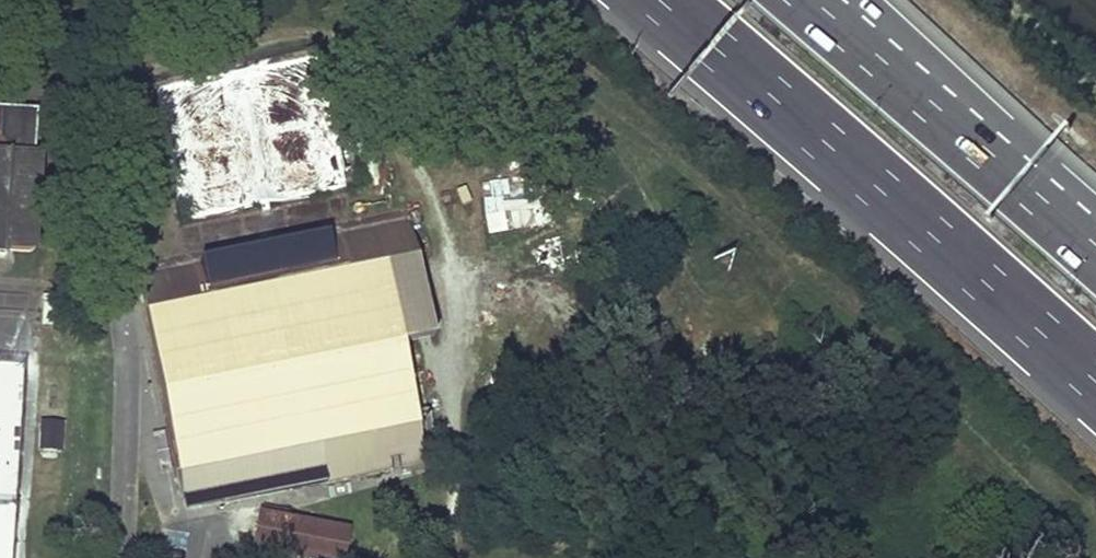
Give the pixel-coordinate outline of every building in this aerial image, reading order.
[(4,255),(4,247),(28,249),(34,244),(39,179),(42,129),(34,129),(35,110),(0,108),(0,255),(4,255)] [(408,220),(377,227),(401,343),(432,337),(408,220)] [(401,343),(377,227),(140,275),(186,498),(223,491),(225,503),(425,462),(401,343)] [(23,361),(0,360),(0,557),(13,557),(23,361)] [(63,424),(43,424),(42,451),(62,452),(63,424)] [(223,491),(186,498),(188,510),(225,503),(223,491)] [(312,557),(342,557),(347,531),(288,520),(290,513),(263,508),(256,547),(312,557)]
